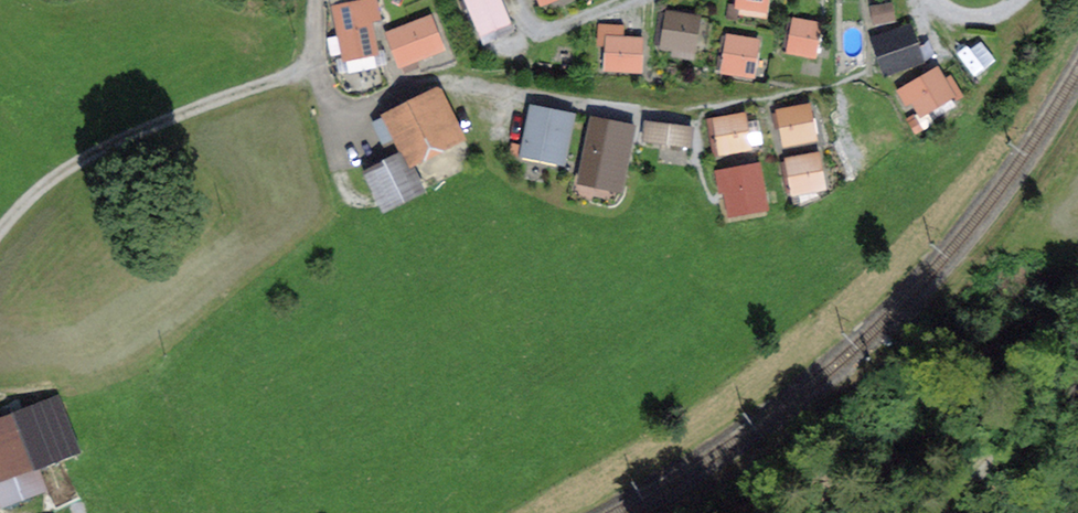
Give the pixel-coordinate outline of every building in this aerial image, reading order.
[(378,0),(357,0),(354,1),(353,0),(331,0),(344,63),(381,55),(374,22),(382,21),(378,0)] [(504,0),(464,0),(483,44),(516,30),(504,0)] [(770,0),(736,0),(735,4),(729,3),(727,17),(738,20),(738,14),(767,19),(770,0)] [(873,25),(897,20),(893,1),(869,7),(873,25)] [(694,52),(697,25),(702,26),(702,13),(690,12),(689,14),(667,11),(662,48),(694,52)] [(399,70),(447,50),(432,13),(383,33),(399,70)] [(818,59),(824,23),(792,18),(786,54),(818,59)] [(644,73),(645,37),(624,36),(624,24),(599,23),(598,47),(604,47),(603,71),(644,73)] [(885,77),(926,63),(913,25),(872,39),(885,77)] [(755,78),(761,39),(727,33),(721,73),(755,78)] [(963,55),(978,78),(998,66),(983,43),(963,55)] [(947,79),(939,66),(897,91),(907,107),(912,104),(921,119),(953,99),(955,102),(964,96),(952,76),(947,79)] [(377,127),(385,143),(400,135),(411,157),(458,133),(440,96),(377,127)] [(819,141),(811,103),(777,109),(784,148),(819,141)] [(567,166),(576,114),(530,104),(520,156),(567,166)] [(754,151),(746,112),(712,118),(720,158),(754,151)] [(912,129),(921,124),(915,114),(906,119),(912,129)] [(615,188),(628,123),(590,115),(577,181),(615,188)] [(693,148),(695,128),(646,121),(644,142),(693,148)] [(827,189),(820,152),(785,158),(792,195),(827,189)] [(385,208),(418,191),(403,162),(392,160),(367,173),(385,208)] [(771,211),(761,162),(716,170),(721,196),(725,195),(730,218),(771,211)] [(41,466),(79,451),(57,397),(0,419),(0,501),(3,509),(50,490),(41,466)]
